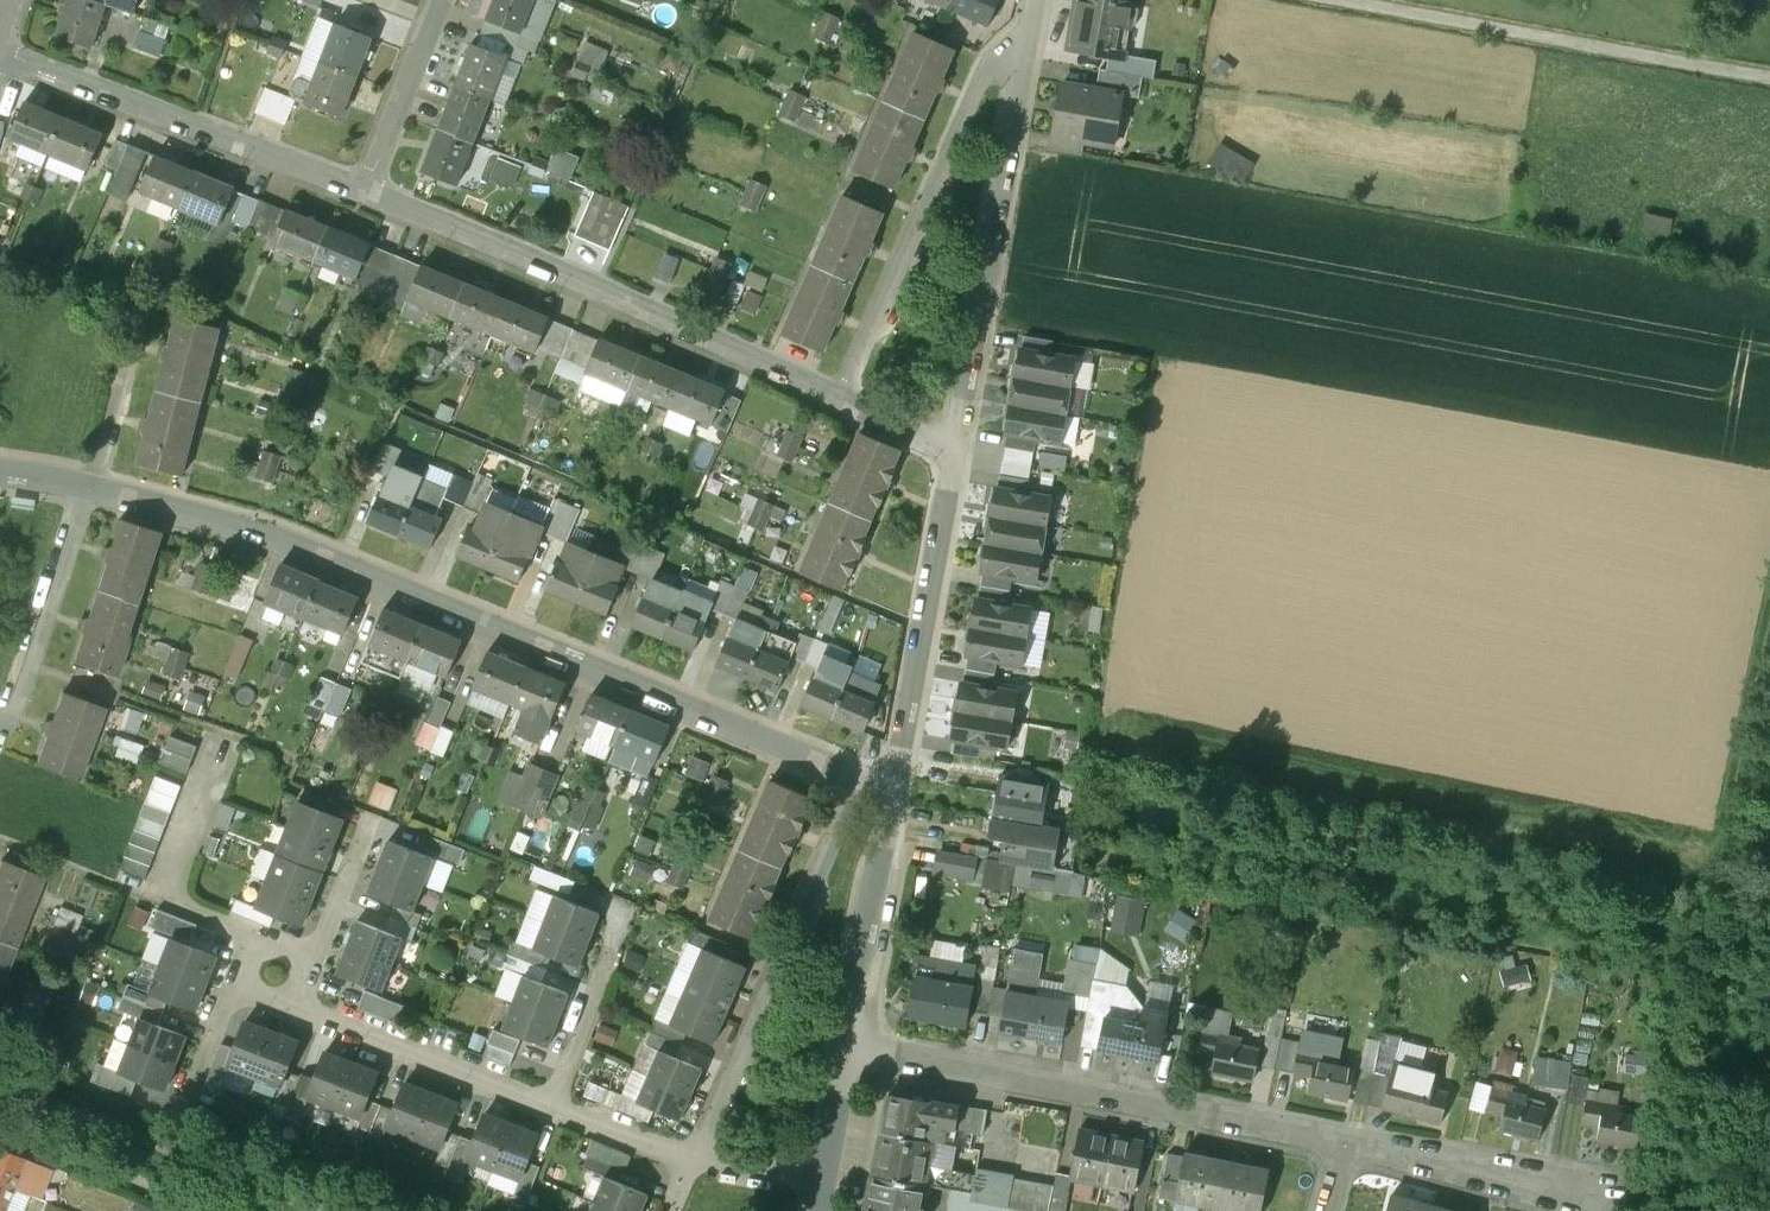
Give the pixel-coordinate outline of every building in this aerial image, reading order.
[(92,0),(65,0),(53,35),(89,47),(104,4),(92,0)] [(104,4),(126,12),(130,0),(92,0),(104,4)] [(483,22),(516,35),(529,0),(492,0),(483,22)] [(951,11),(955,0),(924,0),(951,11)] [(951,11),(991,28),(1003,0),(955,0),(951,11)] [(1074,15),(1072,14),(1070,29),(1071,29),(1068,49),(1083,52),(1104,56),(1105,56),(1109,56),(1123,59),(1124,55),(1128,28),(1129,29),(1130,27),(1131,27),(1135,25),(1138,10),(1135,7),(1133,7),(1134,5),(1113,1),(1113,0),(1111,0),(1077,0),(1074,15)] [(158,12),(145,8),(142,17),(155,22),(158,12)] [(825,11),(813,40),(828,46),(840,18),(825,11)] [(155,22),(142,17),(140,24),(152,28),(155,22)] [(369,39),(333,25),(318,63),(355,76),(369,39)] [(884,104),(924,121),(936,92),(939,93),(944,82),(941,81),(954,52),(915,35),(884,104)] [(284,42),(271,37),(269,44),(281,49),(284,42)] [(281,49),(269,44),(266,52),(279,57),(281,49)] [(501,60),(467,47),(452,87),(486,100),(501,60)] [(1156,61),(1124,55),(1123,59),(1109,56),(1106,70),(1142,77),(1153,78),(1156,61)] [(587,66),(575,61),(572,68),(584,73),(587,66)] [(355,76),(318,63),(303,103),(339,117),(355,76)] [(584,73),(572,68),(568,76),(581,81),(584,73)] [(1106,70),(1099,69),(1096,90),(1123,94),(1122,95),(1138,98),(1142,77),(1106,70)] [(1096,90),(1062,84),(1059,102),(1056,101),(1054,117),(1056,118),(1053,136),(1083,141),(1113,146),(1114,144),(1111,144),(1119,96),(1122,97),(1122,95),(1123,94),(1096,90)] [(486,100),(452,87),(435,129),(469,143),(486,100)] [(804,98),(790,92),(779,116),(794,122),(804,98)] [(62,118),(23,103),(8,139),(46,154),(62,118)] [(924,121),(884,104),(854,172),(893,189),(906,161),(909,163),(915,148),(912,146),(924,121)] [(99,133),(62,118),(46,154),(85,169),(99,133)] [(469,143),(435,129),(418,173),(452,186),(469,143)] [(1083,141),(1055,136),(1052,150),(1080,155),(1083,141)] [(113,140),(103,164),(116,170),(126,145),(113,140)] [(1243,181),(1255,161),(1218,140),(1206,160),(1243,181)] [(555,145),(546,168),(570,177),(579,154),(555,145)] [(500,155),(490,176),(511,186),(521,164),(500,155)] [(193,173),(154,157),(139,191),(178,208),(193,173)] [(545,166),(532,161),(529,167),(543,173),(545,166)] [(543,173),(529,167),(526,175),(540,180),(543,173)] [(232,190),(193,173),(178,208),(217,224),(232,190)] [(751,183),(739,207),(754,214),(764,189),(751,183)] [(25,186),(20,199),(27,201),(32,188),(25,186)] [(39,191),(32,188),(27,201),(34,204),(39,191)] [(593,188),(574,233),(612,248),(630,204),(593,188)] [(234,214),(246,219),(255,198),(244,193),(234,214)] [(813,267),(852,284),(864,256),(867,258),(874,243),(870,241),(882,215),(843,199),(813,267)] [(326,229),(284,213),(271,246),(313,263),(326,229)] [(5,253),(16,224),(0,218),(0,251),(5,253)] [(368,246),(326,229),(313,263),(355,279),(368,246)] [(164,242),(157,239),(151,252),(158,255),(164,242)] [(170,245),(164,242),(158,255),(164,257),(170,245)] [(730,267),(716,261),(706,286),(720,292),(730,267)] [(852,284),(813,267),(783,335),(822,352),(834,324),(837,326),(842,315),(839,313),(852,284)] [(463,285),(422,268),(408,301),(449,318),(463,285)] [(731,283),(721,307),(732,312),(742,288),(731,283)] [(505,302),(463,285),(449,318),(491,335),(505,302)] [(292,291),(285,306),(293,309),(299,294),(292,291)] [(306,297),(299,294),(293,309),(299,312),(306,297)] [(547,320),(505,302),(491,335),(533,353),(547,320)] [(158,390),(198,401),(216,329),(176,319),(168,350),(164,349),(161,361),(165,362),(158,390)] [(1052,341),(1024,336),(1021,350),(1050,355),(1052,341)] [(641,358),(599,341),(585,374),(627,392),(641,358)] [(435,352),(427,348),(421,362),(429,366),(435,352)] [(1021,350),(1019,350),(1017,363),(1014,363),(1011,377),(1070,387),(1075,360),(1050,355),(1021,350)] [(435,352),(429,366),(435,369),(441,354),(435,352)] [(683,375),(641,358),(627,392),(668,409),(683,375)] [(460,360),(453,375),(467,382),(474,367),(460,360)] [(305,375),(288,370),(281,396),(298,401),(305,375)] [(725,392),(683,375),(668,409),(710,426),(724,394),(725,392)] [(1070,387),(1011,377),(1009,391),(1012,391),(1010,405),(1066,415),(1070,387)] [(198,401),(158,390),(150,421),(146,420),(143,432),(147,433),(139,463),(179,474),(198,401)] [(724,394),(710,426),(727,433),(742,401),(724,394)] [(538,395),(532,408),(539,410),(544,397),(538,395)] [(544,397),(539,410),(546,413),(552,400),(544,397)] [(1010,405),(1006,404),(1004,418),(1007,419),(1005,433),(1007,433),(1036,438),(1061,442),(1066,415),(1010,405)] [(1036,438),(1007,433),(1005,447),(1033,452),(1036,438)] [(788,434),(778,459),(791,465),(802,439),(788,434)] [(830,507),(868,523),(880,495),(883,496),(888,484),(885,483),(897,454),(859,438),(830,507)] [(646,441),(641,454),(647,457),(653,444),(646,441)] [(661,447),(653,444),(647,457),(656,460),(661,447)] [(383,447),(373,471),(388,478),(398,454),(383,447)] [(1033,452),(1005,447),(1003,461),(1030,466),(1033,452)] [(279,456),(264,451),(255,479),(271,484),(279,456)] [(1030,466),(1003,461),(1000,475),(1028,480),(1030,466)] [(417,474),(412,488),(419,491),(425,478),(417,474)] [(1000,475),(997,489),(1026,494),(1028,480),(1000,475)] [(473,484),(458,477),(447,501),(463,508),(473,484)] [(425,478),(419,491),(426,494),(432,480),(425,478)] [(997,489),(995,488),(992,502),(989,501),(987,516),(1046,526),(1051,498),(1026,494),(997,489)] [(411,509),(380,495),(367,523),(399,537),(411,509)] [(411,509),(399,537),(428,550),(441,522),(433,519),(440,504),(418,495),(411,509)] [(772,508),(758,502),(748,528),(762,533),(772,508)] [(489,506),(478,534),(470,530),(458,559),(488,571),(511,515),(489,506)] [(868,523),(830,507),(801,576),(839,592),(851,563),(854,565),(860,552),(856,551),(868,523)] [(511,515),(488,571),(518,583),(529,554),(533,556),(546,524),(513,511),(511,515)] [(1046,526),(987,516),(984,530),(988,530),(985,544),(1041,553),(1046,526)] [(562,517),(552,540),(565,545),(575,523),(562,517)] [(97,591),(139,605),(162,533),(163,533),(163,532),(120,518),(120,519),(111,548),(108,547),(104,561),(106,562),(97,591)] [(985,544),(982,543),(980,557),(983,558),(980,571),(1011,577),(1036,581),(1041,553),(985,544)] [(600,547),(592,544),(587,555),(595,559),(600,547)] [(608,550),(600,547),(595,559),(602,562),(608,550)] [(649,554),(634,547),(624,571),(639,577),(649,554)] [(663,559),(649,554),(639,577),(653,583),(663,559)] [(217,567),(202,562),(193,589),(208,594),(217,567)] [(588,576),(558,564),(547,592),(576,604),(588,576)] [(321,582),(281,565),(266,602),(305,618),(321,582)] [(1011,577),(983,572),(980,586),(1009,591),(1011,577)] [(617,588),(588,576),(576,604),(606,616),(617,588)] [(687,582),(680,579),(674,593),(681,596),(683,592),(687,582)] [(359,597),(321,582),(305,618),(344,634),(359,597)] [(720,582),(711,604),(714,606),(711,613),(724,617),(733,595),(735,589),(720,582)] [(1009,591),(980,586),(977,600),(1006,605),(1009,591)] [(139,605),(97,591),(87,619),(85,618),(80,632),(83,633),(73,662),(72,663),(115,677),(116,676),(115,676),(139,605)] [(711,604),(683,592),(674,612),(662,639),(693,653),(711,613),(714,606),(711,604)] [(733,595),(724,617),(736,622),(745,600),(733,595)] [(674,612),(645,599),(633,627),(662,639),(674,612)] [(977,600),(975,599),(973,613),(970,612),(967,627),(1027,637),(1031,609),(1006,605),(977,600)] [(426,625),(386,609),(371,645),(410,661),(426,625)] [(772,622),(764,619),(759,633),(766,635),(772,622)] [(779,625),(772,622),(766,635),(774,638),(779,625)] [(464,641),(426,625),(410,661),(449,677),(464,641)] [(1027,637),(967,627),(965,641),(968,641),(966,655),(997,660),(1022,665),(1027,637)] [(815,641),(799,635),(789,660),(805,665),(815,641)] [(758,652),(728,640),(717,668),(746,680),(758,652)] [(815,641),(805,665),(818,671),(822,661),(828,646),(815,641)] [(249,646),(238,642),(231,661),(242,665),(249,646)] [(188,652),(173,647),(164,673),(179,678),(188,652)] [(529,668),(490,652),(475,688),(514,704),(529,668)] [(788,665),(758,652),(746,680),(777,692),(788,665)] [(997,660),(968,655),(965,669),(994,674),(997,660)] [(279,658),(273,672),(280,675),(286,661),(279,658)] [(857,662),(850,659),(845,670),(844,673),(851,676),(857,662)] [(286,661),(280,675),(287,678),(293,664),(286,661)] [(845,670),(822,661),(818,671),(802,707),(832,719),(844,691),(851,676),(844,673),(845,670)] [(879,672),(857,662),(851,676),(873,686),(879,672)] [(568,684),(529,668),(514,704),(528,710),(518,734),(543,744),(568,684)] [(994,674),(965,669),(963,683),(991,688),(994,674)] [(963,683),(961,683),(958,696),(955,696),(953,710),(1012,721),(1017,693),(991,688),(963,683)] [(191,690),(186,707),(202,712),(207,695),(191,690)] [(875,704),(844,691),(832,719),(862,731),(875,704)] [(104,708),(62,692),(61,693),(62,693),(52,721),(49,720),(44,734),(46,735),(36,763),(35,764),(78,780),(78,779),(77,779),(103,708),(104,708)] [(634,711),(595,695),(580,731),(618,747),(634,711)] [(455,702),(442,696),(430,722),(443,728),(455,702)] [(383,702),(378,714),(385,717),(391,705),(383,702)] [(399,708),(391,705),(385,717),(393,721),(399,708)] [(1012,721),(953,710),(950,724),(953,725),(951,738),(953,739),(982,744),(1007,748),(1012,721)] [(671,727),(634,711),(618,747),(656,763),(671,727)] [(169,733),(159,761),(185,771),(196,743),(169,733)] [(982,744),(953,739),(951,753),(979,758),(982,744)] [(495,748),(488,745),(483,758),(489,760),(495,748)] [(501,751),(495,748),(489,760),(496,763),(501,751)] [(533,767),(517,805),(528,810),(545,772),(533,767)] [(545,772),(528,810),(541,815),(558,777),(545,772)] [(728,781),(713,775),(702,801),(717,807),(728,781)] [(1049,784),(1003,777),(999,796),(997,795),(993,820),(999,821),(998,823),(1002,823),(1002,820),(1008,821),(1042,827),(1049,784)] [(370,802),(392,807),(398,785),(376,779),(370,802)] [(740,849),(781,867),(787,852),(790,853),(806,815),(804,814),(811,797),(770,780),(740,849)] [(599,791),(591,788),(586,801),(593,804),(599,791)] [(607,794),(599,791),(593,804),(601,807),(607,794)] [(219,801),(215,820),(228,823),(232,804),(219,801)] [(343,819),(298,802),(287,828),(333,846),(343,819)] [(1042,827),(1008,821),(1006,837),(1012,838),(1010,850),(1016,851),(1014,863),(1031,866),(1053,870),(1056,852),(1053,852),(1056,830),(1042,827)] [(333,846),(287,828),(277,854),(323,872),(333,846)] [(160,839),(135,829),(130,842),(155,852),(160,839)] [(465,850),(425,834),(420,847),(460,863),(465,850)] [(434,858),(388,840),(378,867),(423,884),(434,858)] [(130,842),(130,843),(125,856),(150,866),(155,852),(130,842)] [(781,867),(740,849),(710,920),(750,938),(757,921),(760,922),(776,884),(774,883),(781,867)] [(976,856),(939,850),(935,873),(972,879),(976,856)] [(1076,856),(1056,852),(1053,870),(1070,873),(1072,873),(1076,856)] [(323,872),(277,854),(267,880),(312,898),(323,872)] [(125,856),(120,869),(145,879),(150,866),(125,856)] [(678,856),(667,882),(682,889),(693,863),(678,856)] [(14,947),(41,877),(42,877),(42,876),(0,860),(0,861),(1,861),(0,862),(0,941),(14,947)] [(575,881),(535,866),(530,879),(570,894),(575,881)] [(1053,870),(1031,866),(1027,890),(1066,897),(1070,873),(1053,870)] [(423,884),(378,867),(368,893),(395,904),(413,911),(423,884)] [(312,898),(267,880),(257,907),(275,914),(302,924),(312,898)] [(599,913),(554,896),(544,922),(589,940),(599,913)] [(257,907),(236,899),(231,912),(270,927),(275,914),(257,907)] [(1141,904),(1118,900),(1112,936),(1135,941),(1141,904)] [(413,911),(395,904),(390,917),(417,928),(422,914),(413,911)] [(197,924),(157,909),(151,927),(190,942),(197,924)] [(1195,926),(1175,914),(1163,933),(1183,945),(1195,926)] [(390,917),(390,918),(385,931),(403,938),(412,941),(417,928),(390,917)] [(385,931),(357,920),(347,946),(392,964),(403,938),(385,931)] [(589,940),(544,922),(534,949),(551,956),(579,966),(589,940)] [(727,944),(696,930),(691,943),(703,948),(721,956),(727,944)] [(217,956),(171,939),(161,965),(206,983),(217,956)] [(534,949),(511,940),(506,953),(507,954),(546,969),(551,956),(534,949)] [(0,941),(0,981),(14,947),(0,941)] [(392,964),(347,946),(337,973),(382,991),(392,964)] [(721,956),(703,948),(692,974),(735,992),(746,967),(721,956)] [(986,949),(975,1017),(989,1019),(994,993),(1000,951),(986,949)] [(1068,1005),(1033,1000),(1036,986),(1038,986),(1042,955),(1014,950),(1008,995),(1003,1021),(1001,1036),(1062,1046),(1068,1005)] [(546,969),(507,954),(502,967),(523,976),(542,983),(547,969),(546,969)] [(976,973),(936,966),(937,963),(918,960),(908,1021),(967,1030),(976,973)] [(1094,968),(1068,964),(1063,998),(1089,1002),(1091,984),(1094,968)] [(206,983),(161,965),(151,992),(168,998),(196,1009),(206,983)] [(735,992),(692,974),(681,999),(724,1017),(735,992)] [(542,983),(523,976),(513,1002),(558,1019),(569,993),(542,983)] [(151,992),(128,983),(123,997),(163,1012),(168,998),(151,992)] [(1126,990),(1091,984),(1089,1001),(1089,1002),(1087,1014),(1106,1018),(1100,1055),(1158,1066),(1164,1034),(1163,1034),(1166,1018),(1145,1014),(1126,990)] [(405,1006),(364,990),(358,1008),(398,1024),(405,1006)] [(1008,995),(994,993),(989,1019),(1003,1021),(1008,995)] [(163,1012),(123,997),(118,1009),(141,1018),(158,1025),(163,1012)] [(724,1017),(681,999),(670,1024),(687,1032),(713,1043),(724,1017)] [(558,1019),(513,1002),(503,1029),(548,1046),(558,1019)] [(1106,1018),(1087,1014),(1081,1052),(1100,1055),(1106,1018)] [(158,1025),(141,1018),(130,1045),(176,1062),(186,1036),(158,1025)] [(670,1024),(657,1018),(651,1031),(682,1045),(687,1032),(670,1024)] [(235,1048),(228,1066),(229,1066),(254,1076),(272,1031),(245,1021),(235,1048)] [(520,1040),(493,1029),(488,1043),(515,1053),(520,1040)] [(298,1041),(272,1031),(254,1076),(281,1086),(287,1071),(298,1041)] [(682,1045),(651,1031),(645,1044),(659,1050),(676,1057),(682,1045)] [(1219,1035),(1212,1074),(1253,1082),(1259,1052),(1239,1048),(1241,1040),(1219,1035)] [(1359,1065),(1381,1071),(1388,1043),(1367,1037),(1359,1065)] [(1301,1046),(1280,1042),(1275,1072),(1292,1075),(1296,1053),(1300,1053),(1301,1046)] [(221,1043),(206,1083),(220,1089),(229,1066),(228,1066),(235,1048),(221,1043)] [(176,1062),(130,1045),(120,1071),(138,1078),(165,1089),(176,1062)] [(676,1057),(659,1050),(648,1076),(691,1094),(702,1069),(676,1057)] [(352,1062),(325,1051),(315,1079),(308,1097),(334,1107),(352,1062)] [(1300,1053),(1296,1053),(1292,1075),(1310,1078),(1314,1056),(1300,1053)] [(1338,1060),(1314,1056),(1310,1078),(1307,1094),(1346,1101),(1351,1070),(1337,1068),(1338,1060)] [(1568,1066),(1535,1060),(1531,1085),(1563,1091),(1568,1066)] [(378,1072),(352,1062),(334,1107),(361,1117),(378,1072)] [(120,1071),(98,1063),(91,1080),(131,1096),(138,1078),(120,1071)] [(1437,1075),(1393,1064),(1389,1079),(1390,1079),(1382,1110),(1440,1124),(1447,1094),(1433,1091),(1437,1075)] [(648,1076),(634,1070),(624,1095),(654,1109),(680,1120),(691,1094),(648,1076)] [(281,1086),(275,1102),(288,1107),(300,1076),(287,1071),(281,1086)] [(288,1107),(285,1114),(300,1119),(308,1097),(315,1079),(301,1073),(300,1076),(288,1107)] [(1389,1079),(1373,1074),(1367,1106),(1382,1110),(1390,1079),(1389,1079)] [(394,1110),(387,1128),(414,1138),(431,1092),(405,1082),(394,1110)] [(1601,1092),(1588,1090),(1582,1123),(1600,1126),(1602,1111),(1621,1114),(1622,1107),(1620,1106),(1620,1093),(1601,1089),(1601,1092)] [(431,1092),(414,1138),(440,1148),(447,1130),(458,1103),(431,1092)] [(624,1095),(616,1092),(610,1105),(649,1122),(654,1109),(624,1095)] [(948,1109),(893,1099),(886,1135),(911,1140),(927,1143),(930,1127),(945,1130),(948,1109)] [(381,1105),(368,1100),(358,1126),(371,1131),(381,1105)] [(1545,1112),(1506,1100),(1497,1131),(1537,1142),(1545,1112)] [(394,1110),(381,1104),(371,1131),(369,1135),(382,1140),(387,1128),(394,1110)] [(990,1113),(949,1105),(948,1109),(945,1130),(986,1138),(990,1113)] [(1621,1114),(1602,1111),(1600,1126),(1597,1141),(1637,1148),(1642,1118),(1621,1114)] [(511,1123),(485,1113),(474,1141),(467,1158),(494,1169),(511,1123)] [(511,1123),(494,1169),(520,1179),(527,1161),(538,1134),(511,1123)] [(440,1148),(435,1161),(448,1166),(460,1136),(447,1130),(440,1148)] [(1115,1138),(1082,1131),(1072,1176),(1075,1177),(1105,1183),(1115,1138)] [(911,1140),(886,1135),(879,1176),(904,1181),(911,1140)] [(448,1166),(445,1175),(459,1180),(467,1158),(474,1141),(460,1136),(448,1166)] [(1146,1145),(1115,1138),(1105,1183),(1136,1190),(1146,1145)] [(631,1157),(592,1140),(587,1153),(619,1167),(626,1169),(631,1157)] [(0,1150),(0,1183),(12,1188),(12,1187),(24,1159),(0,1150)] [(619,1167),(589,1154),(583,1167),(605,1176),(614,1180),(619,1167)] [(1188,1159),(1173,1156),(1168,1180),(1183,1183),(1188,1159)] [(1211,1162),(1188,1157),(1188,1159),(1183,1183),(1180,1196),(1203,1201),(1202,1206),(1220,1210),(1222,1205),(1230,1166),(1231,1163),(1212,1159),(1211,1162)] [(520,1179),(511,1201),(525,1206),(540,1167),(527,1161),(520,1179)] [(1230,1166),(1222,1205),(1244,1210),(1264,1210),(1272,1172),(1253,1168),(1253,1171),(1230,1166)] [(1016,1175),(981,1168),(974,1202),(999,1206),(1010,1208),(1016,1177),(1016,1175)] [(1075,1177),(1072,1176),(1060,1173),(1052,1210),(1067,1210),(1075,1177)] [(605,1176),(594,1201),(616,1210),(641,1210),(648,1195),(614,1180),(605,1176)] [(879,1176),(873,1210),(922,1210),(922,1208),(928,1210),(932,1186),(904,1181),(879,1176)] [(1016,1177),(1010,1208),(1027,1210),(1050,1210),(1055,1185),(1016,1177)] [(0,1183),(0,1210),(23,1210),(29,1194),(12,1187),(12,1188),(0,1183)] [(955,1198),(953,1210),(998,1210),(999,1206),(974,1202),(955,1198)] [(131,1210),(153,1210),(154,1208),(135,1200),(131,1210)] [(594,1201),(590,1210),(616,1210),(594,1201)] [(1394,1201),(1391,1210),(1434,1210),(1435,1209),(1418,1204),(1417,1208),(1394,1201)]
